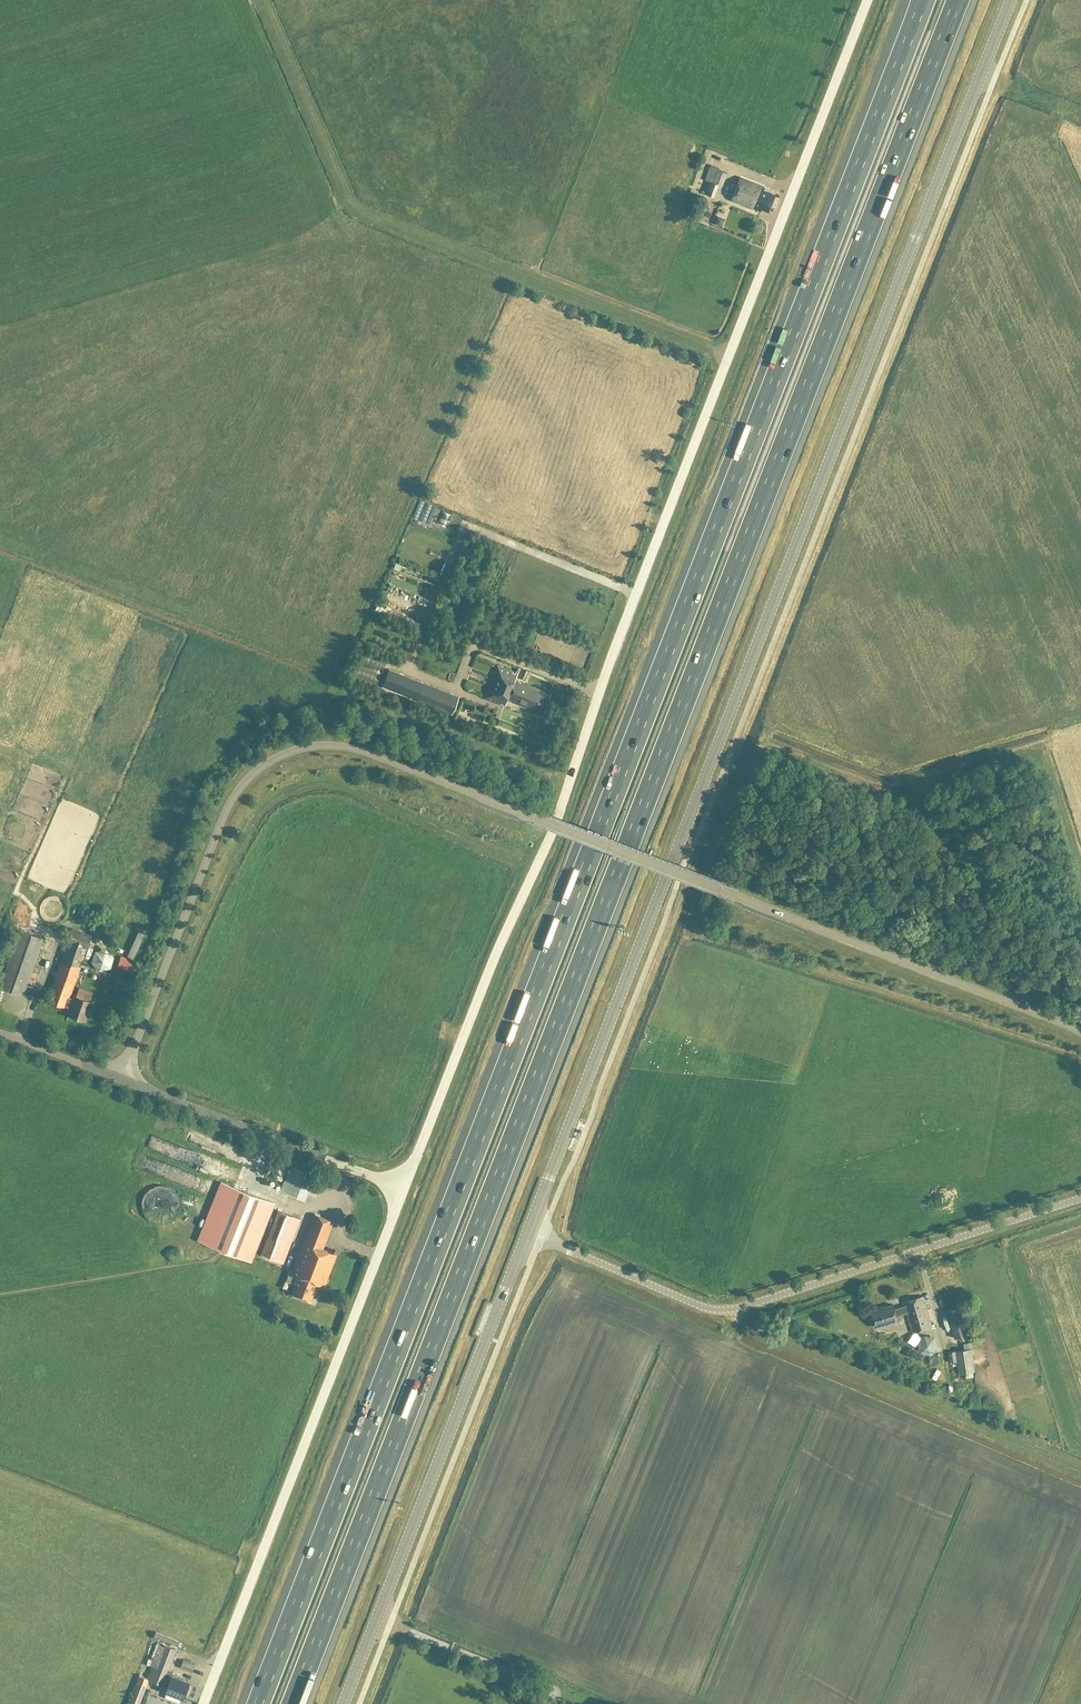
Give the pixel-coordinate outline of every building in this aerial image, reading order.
[(695,175),(702,178),(710,161),(703,157),(695,175)] [(727,174),(718,171),(719,168),(711,165),(705,180),(710,182),(705,194),(717,199),(722,187),(727,174)] [(769,213),(776,196),(765,191),(765,189),(741,179),(732,200),(761,212),(761,210),(769,213)] [(717,217),(713,225),(721,228),(723,223),(722,219),(717,217)] [(537,656),(540,648),(533,645),(530,653),(537,656)] [(550,695),(515,681),(517,675),(497,667),(484,699),(505,707),(507,701),(542,715),(550,695)] [(417,701),(424,684),(390,670),(383,687),(417,701)] [(357,671),(355,683),(366,685),(369,673),(357,671)] [(470,679),(481,683),(482,678),(472,674),(470,679)] [(458,697),(424,684),(417,701),(451,714),(458,697)] [(517,738),(515,744),(533,752),(535,746),(517,738)] [(557,768),(564,746),(557,744),(550,765),(557,768)] [(12,916),(12,928),(28,928),(27,915),(12,916)] [(70,998),(80,968),(78,967),(81,959),(83,960),(87,949),(86,949),(92,935),(73,928),(68,942),(64,941),(59,954),(63,956),(50,992),(52,992),(49,1002),(66,1008),(71,1009),(68,1016),(85,1022),(91,1003),(89,1002),(93,992),(78,987),(74,1000),(70,998)] [(43,940),(19,931),(0,986),(0,988),(24,996),(43,940)] [(138,931),(127,957),(133,960),(144,934),(138,931)] [(110,969),(113,958),(105,950),(95,952),(91,964),(99,971),(110,969)] [(83,962),(88,965),(92,956),(87,953),(83,962)] [(129,973),(133,962),(120,958),(117,968),(129,973)] [(174,1140),(196,1149),(200,1138),(178,1129),(174,1140)] [(304,1202),(315,1178),(291,1166),(280,1191),(304,1202)] [(281,1180),(284,1172),(277,1169),(274,1178),(281,1180)] [(198,1240),(251,1261),(273,1206),(220,1185),(198,1240)] [(164,1200),(141,1205),(146,1224),(178,1216),(172,1191),(163,1194),(164,1200)] [(282,1264),(299,1220),(278,1212),(261,1256),(282,1264)] [(324,1288),(336,1256),(323,1250),(333,1222),(313,1214),(292,1271),(289,1269),(285,1282),(294,1286),(291,1294),(311,1301),(317,1285),(324,1288)] [(932,1328),(922,1296),(903,1302),(905,1307),(895,1310),(893,1306),(871,1312),(876,1328),(898,1322),(896,1315),(906,1312),(913,1334),(932,1328)] [(970,1334),(962,1308),(947,1312),(955,1339),(970,1334)] [(937,1351),(930,1337),(915,1344),(922,1359),(937,1351)] [(975,1372),(972,1350),(976,1349),(975,1343),(964,1345),(965,1350),(954,1352),(958,1375),(969,1373),(970,1378),(975,1377),(975,1372)] [(182,1698),(188,1683),(171,1677),(173,1671),(168,1669),(175,1652),(165,1648),(151,1681),(162,1685),(163,1683),(168,1685),(165,1692),(182,1698)] [(146,1655),(128,1703),(140,1703),(157,1659),(146,1655)] [(191,1673),(194,1665),(183,1661),(180,1669),(191,1673)]
